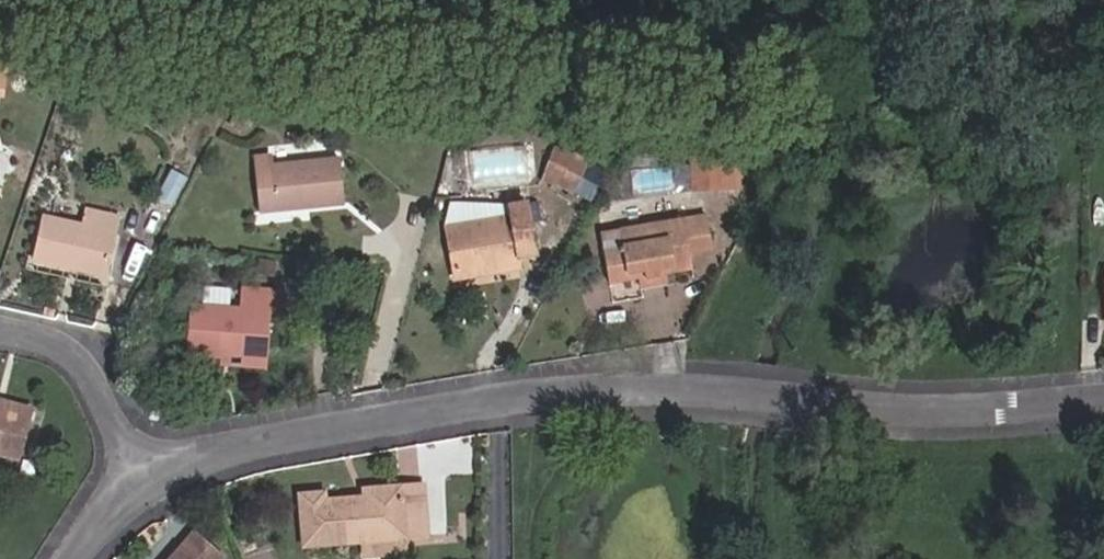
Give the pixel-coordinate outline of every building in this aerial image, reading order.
[(106,109),(118,111),(121,98),(109,96),(106,109)] [(220,129),(237,138),(253,107),(237,97),(220,129)] [(540,175),(572,194),(592,161),(575,151),(569,160),(554,152),(540,175)] [(694,191),(739,188),(738,152),(692,154),(694,191)] [(258,212),(344,203),(339,159),(274,167),(272,155),(251,158),(258,212)] [(592,206),(609,172),(592,161),(572,194),(592,206)] [(33,258),(105,274),(117,218),(86,210),(83,226),(44,217),(33,258)] [(516,258),(534,256),(526,213),(445,227),(454,279),(494,272),(492,262),(516,258)] [(599,234),(606,278),(642,272),(644,281),(660,278),(658,269),(692,263),(689,251),(711,247),(706,217),(599,234)] [(494,272),(518,268),(516,258),(492,262),(494,272)] [(642,272),(606,278),(608,285),(637,280),(639,289),(668,283),(666,274),(693,270),(692,263),(658,269),(660,278),(644,281),(642,272)] [(191,287),(191,302),(239,303),(240,288),(191,287)] [(222,351),(265,355),(268,311),(276,312),(278,291),(243,288),(241,308),(191,305),(186,354),(222,356),(222,351)] [(221,364),(264,366),(265,355),(222,351),(222,356),(221,364)] [(30,409),(0,401),(0,411),(28,418),(30,409)] [(16,458),(28,418),(0,411),(0,454),(16,458)] [(407,538),(426,536),(422,486),(364,491),(364,499),(325,502),(324,494),(300,495),(304,545),(361,541),(407,538)] [(183,553),(197,536),(194,533),(179,550),(183,553)] [(197,536),(183,553),(179,550),(171,558),(219,558),(221,557),(197,536)] [(408,555),(407,538),(361,541),(362,558),(366,558),(408,555)]
